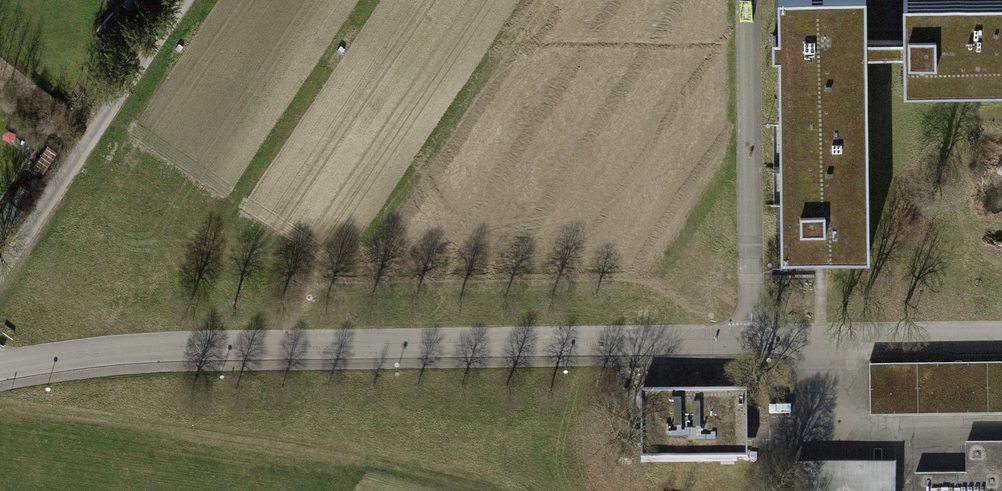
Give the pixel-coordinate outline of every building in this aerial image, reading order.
[(778,36),(771,36),(771,51),(779,51),(780,255),(866,254),(864,50),(864,34),(864,0),(777,0),(778,36)] [(902,34),(864,34),(864,50),(903,50),(903,81),(1001,80),(1001,0),(902,0),(902,34)] [(868,389),(883,388),(1001,387),(1001,357),(868,358),(868,389)] [(883,388),(884,411),(1001,410),(1001,387),(883,388)] [(868,411),(884,411),(883,388),(868,389),(868,411)] [(734,395),(641,395),(641,459),(734,458),(734,395)] [(913,475),(913,490),(1001,490),(1001,443),(961,444),(962,475),(913,475)] [(793,463),(793,490),(894,490),(894,464),(793,463)]
